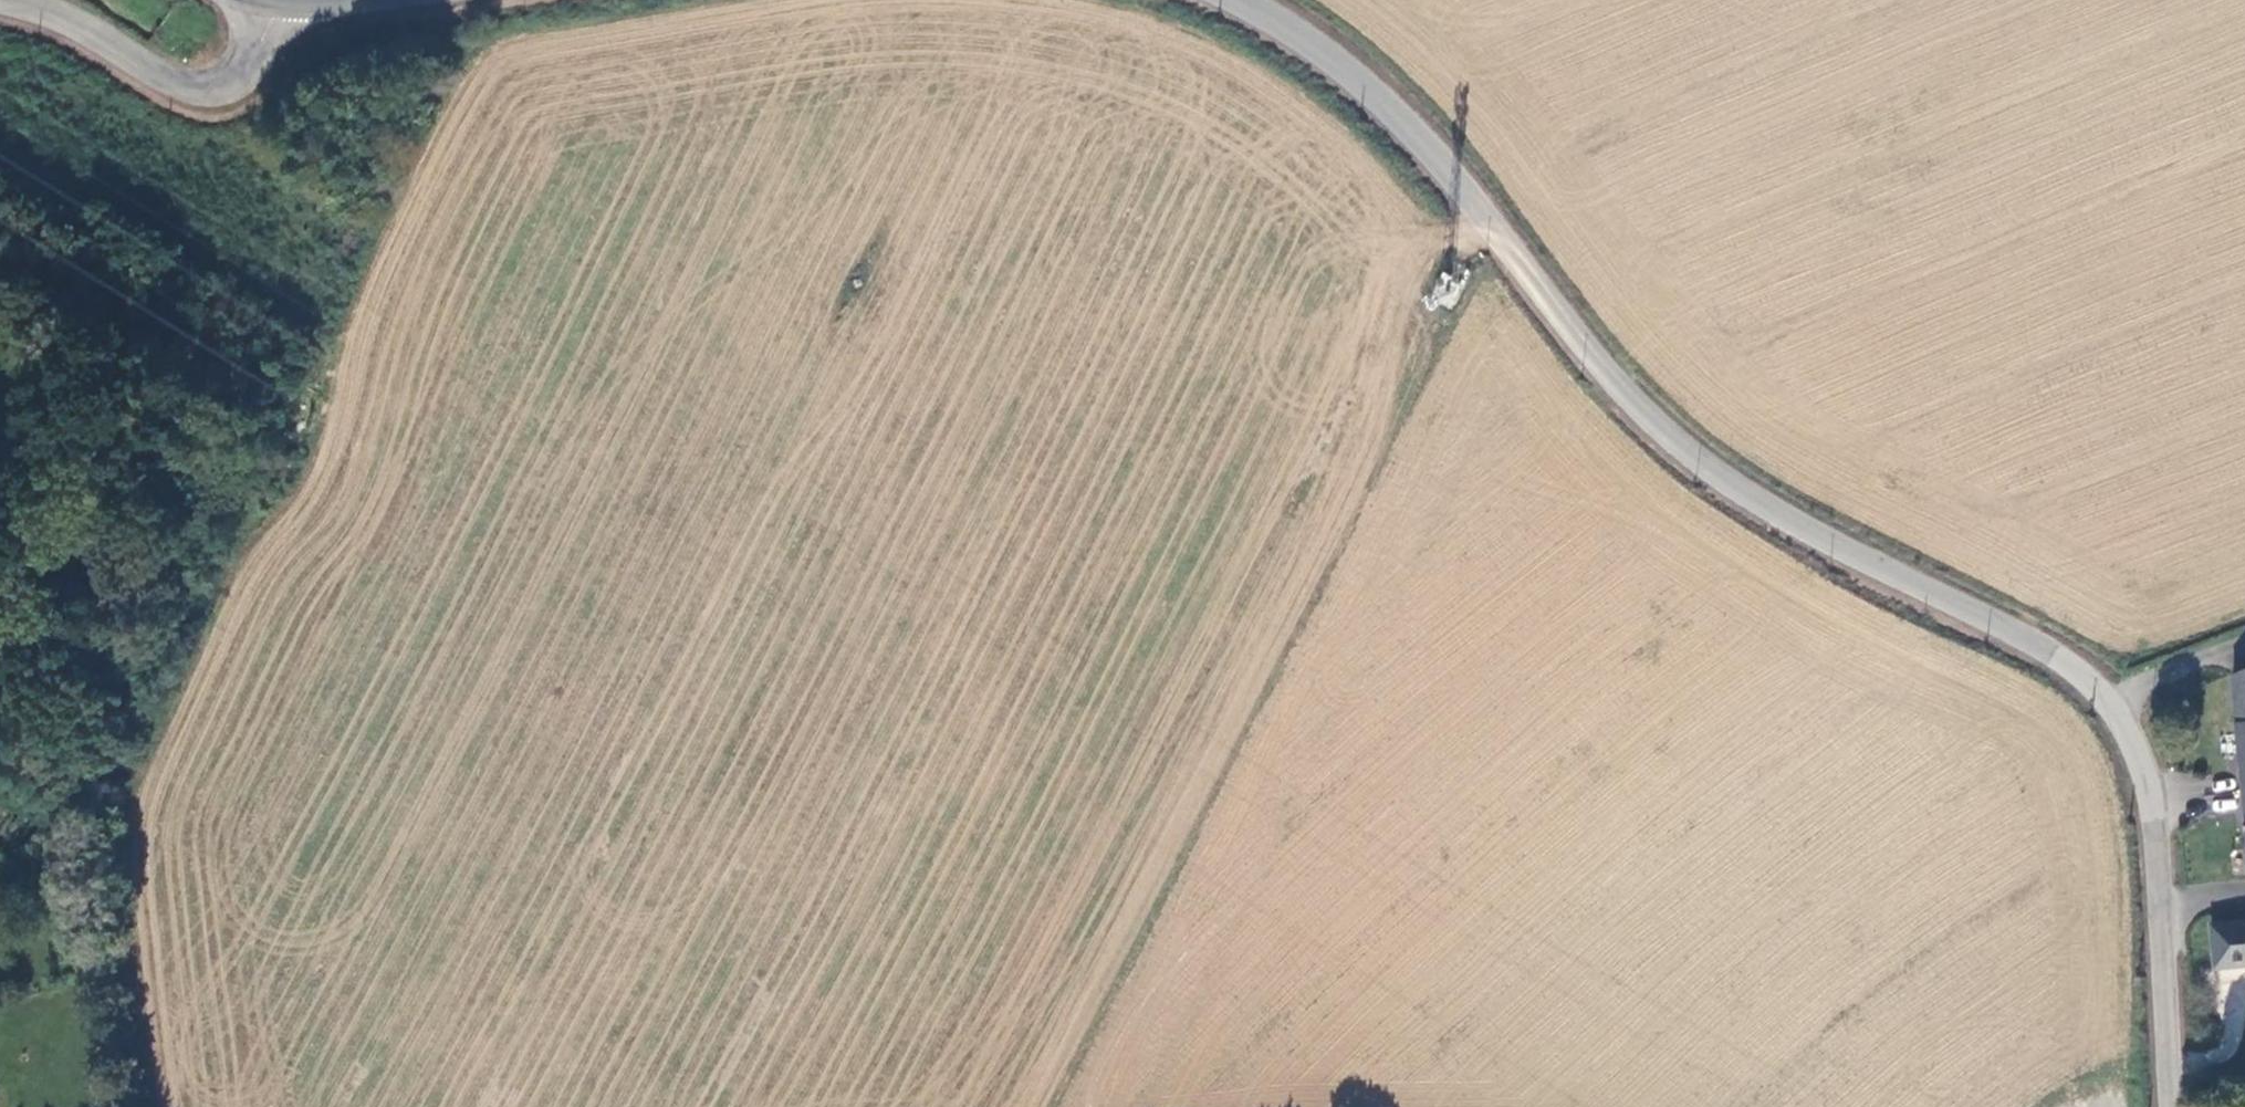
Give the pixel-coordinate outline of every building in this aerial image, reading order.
[(2238,725),(2244,724),(2244,671),(2232,675),(2238,725)] [(2210,925),(2216,969),(2244,967),(2244,922),(2210,925)]
